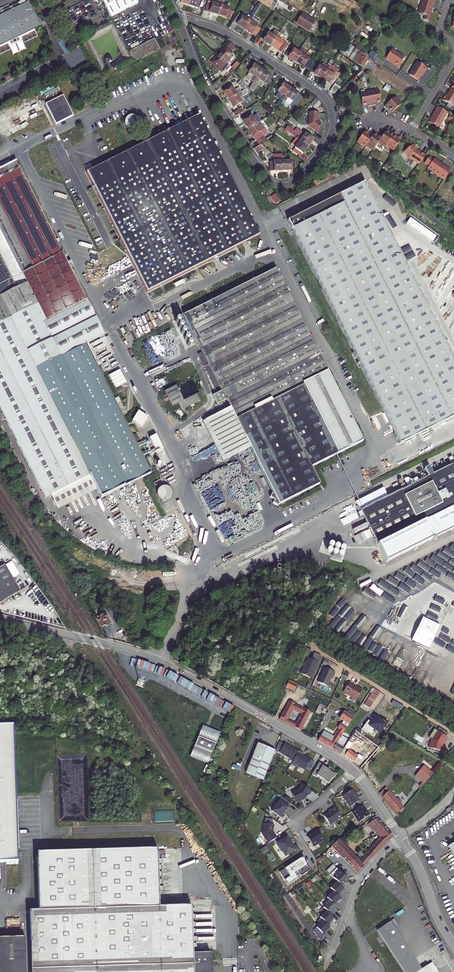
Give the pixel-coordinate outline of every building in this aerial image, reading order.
[(10,41),(11,44),(15,42),(19,41),(17,38),(41,27),(40,23),(41,23),(40,21),(39,19),(38,20),(37,17),(29,2),(28,0),(24,0),(18,3),(20,6),(13,9),(12,6),(9,8),(11,11),(0,16),(0,46),(10,41)] [(111,17),(138,3),(136,0),(102,0),(111,17)] [(189,6),(197,9),(200,0),(191,0),(189,6)] [(218,15),(222,2),(219,1),(217,0),(208,0),(205,11),(218,15)] [(270,8),(275,0),(257,0),(270,8)] [(421,4),(422,4),(421,6),(422,7),(421,8),(420,8),(419,13),(424,15),(423,19),(429,21),(431,13),(430,12),(432,6),(432,7),(435,0),(422,0),(421,4)] [(218,15),(230,19),(233,12),(229,10),(229,9),(223,7),(224,4),(224,2),(222,2),(218,15)] [(245,30),(252,18),(259,8),(256,7),(250,16),(248,20),(245,19),(243,17),(244,16),(239,13),(233,22),(245,30)] [(11,11),(9,8),(0,12),(0,16),(11,11)] [(315,21),(302,13),(296,22),(309,30),(315,21)] [(245,30),(256,37),(261,29),(257,27),(258,27),(257,26),(253,24),(255,20),(252,18),(245,30)] [(270,46),(281,53),(287,43),(284,41),(282,43),(279,41),(285,32),(281,29),(279,33),(270,46)] [(274,30),(271,35),(265,32),(261,39),(264,40),(263,41),(270,46),(279,33),(274,30)] [(308,47),(310,47),(316,38),(313,36),(311,39),(303,51),(305,52),(308,47)] [(296,63),(303,51),(311,39),(308,37),(301,49),(301,50),(301,51),(300,50),(298,53),(290,48),(285,55),(289,58),(288,58),(296,63)] [(134,61),(159,49),(155,40),(129,52),(134,61)] [(235,48),(230,43),(227,46),(232,51),(235,48)] [(339,52),(348,58),(354,48),(349,45),(345,46),(343,45),(339,52)] [(218,55),(227,64),(234,56),(232,55),(233,54),(226,48),(218,55)] [(349,59),(355,62),(360,54),(357,52),(358,50),(355,49),(349,59)] [(404,57),(391,49),(385,59),(389,61),(390,61),(393,62),(392,64),(398,67),(404,57)] [(296,63),(303,67),(308,60),(308,59),(309,56),(304,53),(305,52),(303,51),(296,63)] [(355,62),(363,67),(364,64),(366,61),(368,58),(367,57),(365,56),(365,55),(361,52),(360,54),(355,62)] [(211,63),(221,73),(229,65),(227,64),(218,55),(211,63)] [(321,79),(330,65),(332,61),(331,60),(327,66),(323,64),(320,67),(316,65),(311,72),(321,79)] [(426,68),(416,62),(409,75),(418,80),(420,76),(420,75),(422,73),(423,74),(423,73),(426,68)] [(252,81),(254,82),(261,70),(254,65),(249,73),(253,76),(252,79),(252,81)] [(336,68),(330,65),(321,79),(329,84),(329,83),(332,85),(337,78),(334,76),(336,72),(334,71),(336,68)] [(371,67),(368,71),(378,77),(381,73),(371,67)] [(383,72),(390,76),(398,82),(400,79),(392,74),(385,69),(383,72)] [(260,80),(267,85),(272,77),(268,75),(269,75),(261,70),(254,82),(249,89),(253,91),(260,80)] [(3,76),(6,82),(12,79),(9,73),(3,76)] [(213,86),(216,90),(222,84),(219,80),(213,86)] [(243,90),(246,87),(240,81),(237,84),(243,90)] [(283,101),(290,89),(280,82),(275,89),(278,92),(275,96),(280,99),(283,101)] [(339,87),(335,84),(330,91),(334,94),(339,87)] [(451,85),(449,89),(450,89),(447,95),(445,94),(442,100),(453,106),(453,104),(453,86),(451,85)] [(224,93),(229,100),(240,93),(238,89),(237,89),(234,91),(232,88),(230,89),(228,88),(227,89),(228,91),(224,93)] [(242,96),(243,97),(248,93),(246,89),(244,91),(242,92),(240,93),(229,100),(233,108),(241,103),(238,98),(242,96)] [(286,103),(294,108),(301,96),(290,89),(283,101),(286,103)] [(381,102),(378,90),(360,93),(362,106),(368,104),(368,106),(376,105),(375,103),(381,102)] [(63,95),(46,104),(56,125),(73,116),(63,95)] [(401,104),(395,97),(384,106),(387,109),(388,108),(392,112),(401,104)] [(447,112),(437,107),(429,123),(439,128),(447,112)] [(233,113),(235,117),(243,111),(241,108),(233,113)] [(138,123),(133,113),(122,118),(127,128),(138,123)] [(261,121),(257,114),(252,118),(251,117),(249,113),(241,118),(243,122),(248,130),(260,122),(261,121)] [(319,114),(309,113),(308,126),(318,133),(321,124),(318,122),(319,114)] [(259,236),(199,116),(86,173),(94,187),(147,292),(259,236)] [(288,121),(296,127),(299,124),(291,118),(288,121)] [(263,136),(267,133),(265,129),(260,122),(248,130),(255,141),(256,141),(263,136)] [(296,139),(307,147),(313,140),(297,128),(293,133),(287,128),(285,130),(296,139)] [(388,132),(386,131),(381,138),(378,137),(377,136),(377,135),(374,133),(373,135),(370,133),(369,134),(367,133),(364,131),(357,141),(365,147),(366,145),(369,148),(370,147),(373,149),(378,142),(382,144),(381,145),(385,147),(386,145),(394,151),(402,139),(399,137),(398,138),(396,137),(390,133),(388,132)] [(259,145),(261,143),(266,140),(263,136),(256,141),(259,145)] [(293,151),(300,156),(302,154),(307,147),(296,139),(292,145),(295,148),(293,151)] [(419,165),(426,155),(420,151),(419,152),(416,150),(417,148),(414,144),(404,152),(409,158),(419,165)] [(254,149),(256,153),(263,149),(260,145),(254,149)] [(270,162),(270,172),(283,171),(282,157),(282,155),(274,155),(274,161),(270,161),(270,162)] [(282,157),(283,171),(292,171),(291,168),(295,168),(294,162),(291,162),(291,161),(287,161),(285,161),(285,157),(282,157)] [(444,174),(448,168),(442,165),(442,166),(440,165),(440,162),(438,161),(434,158),(433,160),(430,157),(428,158),(424,163),(429,166),(428,167),(434,171),(433,172),(436,174),(436,175),(438,177),(440,176),(443,179),(446,175),(444,174)] [(16,162),(0,170),(0,409),(45,498),(51,495),(90,476),(96,490),(101,498),(150,474),(119,411),(124,408),(118,397),(113,399),(86,345),(105,335),(20,168),(19,169),(16,162)] [(327,175),(313,179),(314,183),(328,178),(327,175)] [(400,444),(420,434),(424,441),(429,438),(426,431),(453,417),(453,361),(364,183),(288,221),(400,444)] [(275,195),(271,197),(276,204),(280,201),(275,195)] [(184,316),(222,391),(227,402),(219,406),(222,412),(223,413),(224,413),(227,419),(232,413),(250,448),(273,493),(270,497),(274,500),(273,503),(277,506),(278,505),(319,484),(311,467),(363,441),(276,269),(184,316)] [(443,286),(437,282),(428,295),(446,308),(453,298),(453,270),(443,286)] [(164,392),(172,407),(178,403),(182,410),(200,401),(197,394),(183,401),(176,386),(164,392)] [(227,402),(222,391),(216,394),(213,395),(217,404),(218,404),(219,406),(227,402)] [(223,462),(250,448),(232,413),(227,419),(224,413),(223,413),(222,412),(202,422),(223,462)] [(378,545),(453,506),(453,463),(365,508),(360,510),(378,545)] [(96,490),(90,476),(51,495),(58,509),(96,490)] [(164,502),(174,494),(165,483),(155,491),(164,502)] [(20,591),(5,565),(0,568),(0,603),(20,591)] [(385,582),(389,578),(381,571),(374,579),(380,584),(383,580),(385,582)] [(382,587),(389,593),(396,585),(389,579),(382,587)] [(357,592),(364,597),(370,587),(363,583),(357,592)] [(354,592),(352,596),(359,601),(361,597),(354,592)] [(375,605),(378,601),(370,596),(368,600),(375,605)] [(364,600),(362,604),(370,608),(372,604),(364,600)] [(101,627),(105,625),(106,626),(111,624),(105,613),(96,618),(101,627)] [(122,628),(114,613),(110,615),(119,629),(122,628)] [(410,654),(413,655),(418,646),(415,644),(410,654)] [(303,647),(300,654),(307,657),(310,649),(303,647)] [(306,657),(300,673),(312,678),(320,654),(314,652),(311,658),(306,657)] [(406,657),(401,667),(405,669),(410,660),(406,657)] [(411,671),(417,660),(413,658),(407,669),(411,671)] [(323,667),(317,681),(327,686),(334,671),(323,667)] [(420,678),(425,671),(421,668),(416,676),(420,678)] [(433,673),(426,685),(430,687),(437,676),(433,673)] [(294,691),(297,684),(289,681),(286,687),(294,691)] [(348,681),(342,693),(356,700),(362,688),(348,681)] [(453,698),(453,697),(453,685),(449,682),(444,693),(448,696),(453,698)] [(369,708),(380,693),(374,689),(364,705),(369,708)] [(300,731),(310,712),(290,701),(279,719),(300,731)] [(315,712),(324,716),(326,710),(318,706),(315,712)] [(318,741),(333,749),(341,736),(353,718),(349,715),(346,713),(344,712),(339,719),(343,721),(341,724),(341,723),(337,728),(339,729),(334,737),(324,731),(318,741)] [(13,724),(0,724),(0,862),(6,862),(6,864),(18,864),(13,724)] [(219,735),(220,733),(203,726),(198,737),(216,744),(218,738),(214,736),(215,734),(219,735)] [(341,736),(333,749),(341,753),(345,747),(347,743),(349,740),(341,736)] [(194,746),(212,753),(216,744),(198,737),(194,746)] [(284,745),(279,742),(276,749),(280,751),(279,752),(292,761),(298,752),(285,743),(284,745)] [(246,773),(263,780),(275,751),(257,743),(246,773)] [(345,747),(359,759),(361,756),(351,748),(352,746),(347,743),(345,747)] [(212,753),(194,746),(190,757),(208,764),(209,761),(205,760),(206,757),(210,758),(212,753)] [(345,747),(341,753),(361,768),(377,751),(370,746),(361,756),(359,759),(345,747)] [(299,751),(298,752),(292,761),(290,765),(295,767),(296,765),(305,770),(311,760),(305,757),(304,757),(302,756),(303,754),(299,751)] [(327,766),(320,762),(312,773),(316,776),(317,774),(329,782),(332,776),(334,777),(336,773),(326,767),(327,766)] [(429,778),(433,774),(423,766),(420,770),(429,778)] [(429,778),(420,770),(415,776),(422,782),(424,784),(429,778)] [(312,791),(302,784),(298,790),(291,793),(296,803),(297,803),(302,801),(301,801),(305,799),(308,795),(308,796),(312,791)] [(396,800),(386,787),(379,794),(382,798),(395,814),(400,811),(402,813),(404,809),(399,803),(401,802),(398,799),(396,800)] [(359,800),(352,790),(343,796),(350,807),(359,800)] [(289,808),(278,800),(274,804),(276,806),(272,811),(280,818),(285,811),(286,811),(289,808)] [(366,810),(362,804),(353,811),(360,821),(370,815),(367,810),(366,810)] [(342,817),(335,807),(331,810),(331,811),(324,816),(330,825),(342,817)] [(373,831),(374,830),(381,823),(378,819),(367,825),(373,831)] [(274,825),(264,823),(262,833),(269,843),(277,838),(273,831),(274,825)] [(376,833),(384,826),(381,823),(374,830),(376,833)] [(393,836),(384,826),(376,833),(381,838),(362,858),(367,862),(384,843),(393,836)] [(311,833),(307,836),(313,846),(324,839),(317,830),(314,832),(314,833),(312,834),(311,833)] [(290,844),(286,836),(277,842),(278,844),(278,845),(281,850),(282,849),(285,855),(294,849),(291,843),(290,844)] [(359,862),(338,840),(331,847),(357,873),(364,866),(359,862)] [(444,849),(453,864),(453,842),(444,849)] [(32,971),(212,971),(211,953),(194,953),(192,906),(161,907),(159,849),(37,853),(39,912),(30,912),(32,971)] [(311,869),(303,857),(280,872),(288,885),(297,878),(295,874),(298,872),(301,876),(311,869)] [(348,880),(337,868),(330,875),(337,882),(342,887),(345,883),(344,883),(348,880)] [(342,887),(337,882),(330,888),(333,892),(337,895),(340,892),(344,889),(342,887)] [(337,895),(333,892),(327,898),(329,900),(334,905),(337,902),(336,902),(340,898),(337,895)] [(334,905),(329,900),(325,904),(326,905),(323,908),(326,910),(331,916),(335,912),(334,911),(337,908),(334,905)] [(331,916),(326,910),(322,914),(323,914),(320,918),(323,921),(327,925),(332,921),(331,920),(333,918),(331,916)] [(327,925),(323,921),(316,928),(316,927),(313,930),(320,940),(324,936),(323,934),(326,931),(325,931),(329,927),(327,925)] [(378,929),(406,971),(440,971),(434,962),(423,969),(392,921),(378,929)] [(25,938),(0,938),(0,971),(26,971),(25,938)]
